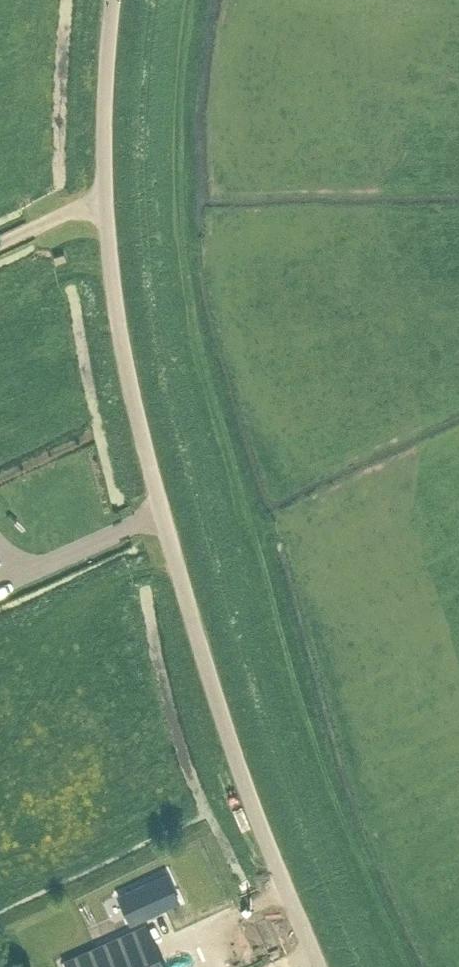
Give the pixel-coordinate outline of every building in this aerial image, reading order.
[(52,255),(54,261),(64,258),(62,252),(52,255)] [(162,875),(114,897),(127,924),(174,903),(162,875)] [(141,926),(58,964),(60,966),(159,966),(141,926)]
